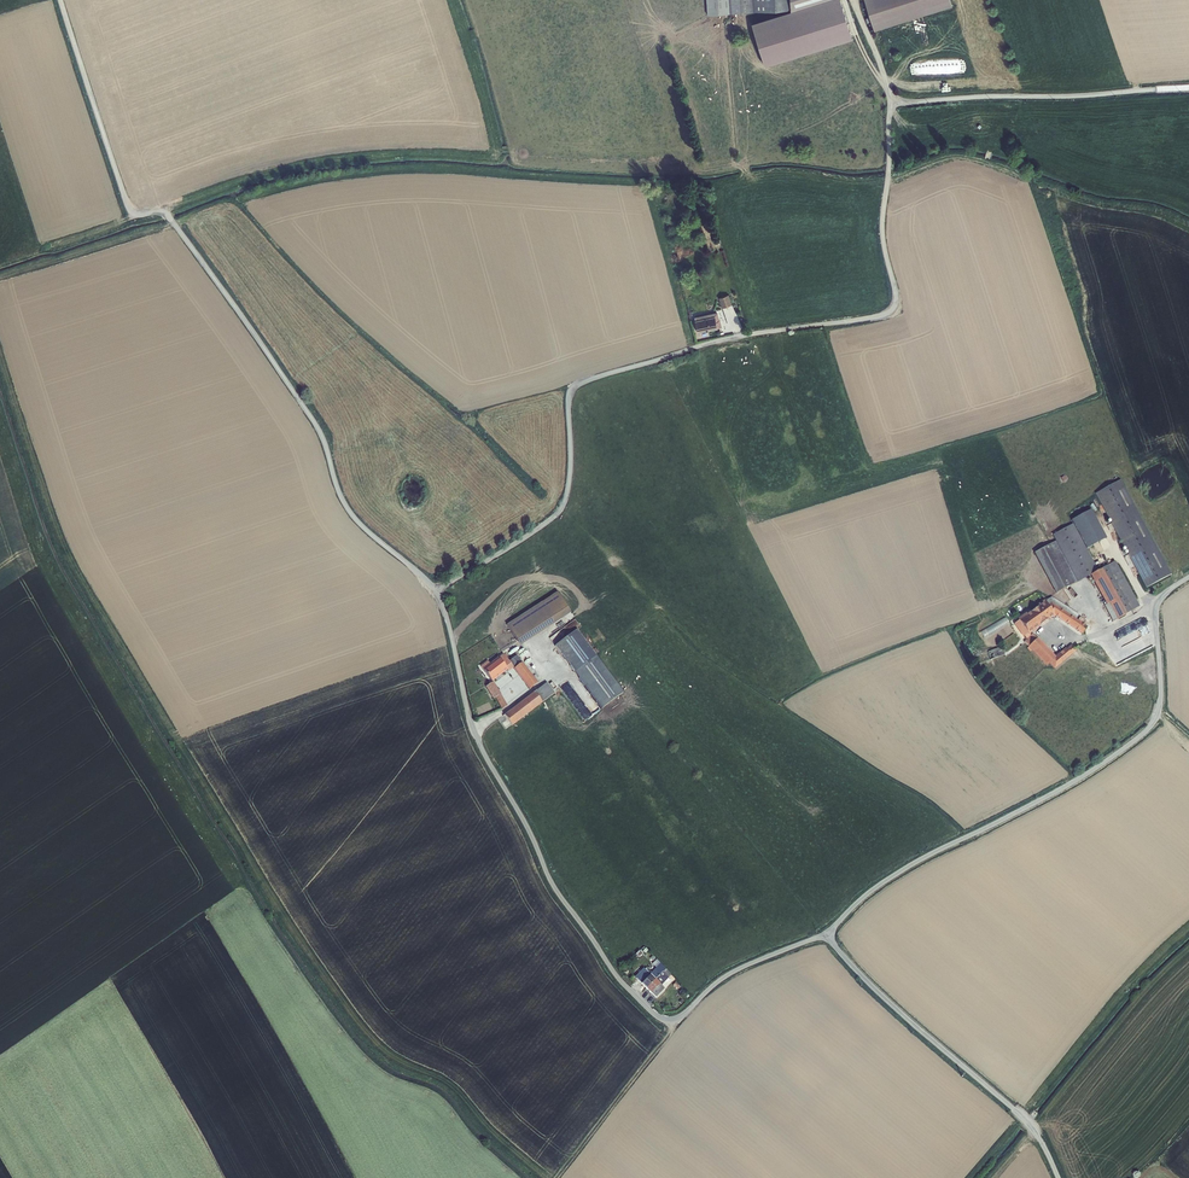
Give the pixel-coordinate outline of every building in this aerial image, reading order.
[(727,13),(726,0),(706,0),(707,14),(727,13)] [(727,13),(730,12),(729,13),(790,9),(790,0),(726,0),(727,13)] [(869,15),(877,14),(880,23),(942,0),(865,0),(869,15)] [(880,23),(872,25),(874,30),(952,5),(950,0),(942,0),(880,23)] [(872,25),(880,23),(877,14),(869,15),(872,25)] [(718,297),(722,307),(732,304),(728,294),(726,295),(726,293),(718,295),(719,297),(718,297)] [(696,320),(714,316),(717,328),(720,327),(717,312),(695,316),(696,320)] [(695,320),(698,332),(717,328),(714,316),(696,320),(695,320)] [(1120,480),(1095,493),(1146,587),(1171,574),(1120,480)] [(1072,521),(1073,524),(1086,549),(1106,539),(1091,510),(1072,521)] [(1139,606),(1115,561),(1101,568),(1098,570),(1086,549),(1073,524),(1052,535),(1056,541),(1034,553),(1056,593),(1090,575),(1105,604),(1104,605),(1112,621),(1126,614),(1126,613),(1139,606)] [(507,624),(520,645),(571,612),(557,592),(507,624)] [(1044,602),(1055,616),(1081,634),(1087,627),(1075,619),(1078,614),(1052,596),(1044,602)] [(1019,620),(1029,635),(1030,634),(1040,627),(1038,625),(1047,619),(1049,621),(1055,616),(1044,602),(1043,600),(1037,604),(1038,606),(1030,612),(1029,610),(1017,618),(1019,620)] [(1029,635),(1019,620),(1014,624),(1023,637),(1024,636),(1026,639),(1024,642),(1028,646),(1027,648),(1030,651),(1031,651),(1046,666),(1049,664),(1054,670),(1080,648),(1076,644),(1073,647),(1071,644),(1066,649),(1065,648),(1055,656),(1048,649),(1045,645),(1038,637),(1037,638),(1032,633),(1030,635),(1030,634),(1029,635)] [(1122,646),(1148,633),(1145,627),(1119,640),(1122,646)] [(560,653),(582,636),(576,629),(555,645),(560,653)] [(560,653),(569,666),(603,641),(595,630),(585,637),(584,635),(582,636),(560,653)] [(1001,647),(974,656),(976,664),(981,663),(1004,655),(1001,647)] [(503,654),(498,657),(504,665),(508,661),(503,654)] [(504,665),(507,669),(509,668),(512,667),(529,689),(538,682),(517,655),(508,661),(504,665)] [(596,656),(575,672),(601,708),(623,692),(596,656)] [(483,669),(482,669),(492,681),(507,669),(504,665),(498,657),(490,663),(483,669)] [(483,669),(490,663),(487,660),(481,666),(483,669)] [(493,682),(486,686),(493,699),(495,703),(497,701),(502,709),(507,705),(493,682)] [(533,691),(497,720),(505,731),(512,725),(512,726),(542,703),(542,702),(554,693),(546,682),(534,692),(533,691)] [(588,707),(592,714),(599,710),(595,703),(588,707)] [(584,711),(583,713),(582,713),(581,718),(587,720),(589,712),(584,711)] [(650,974),(655,979),(665,968),(657,959),(652,964),(656,967),(651,972),(648,969),(637,979),(641,984),(650,974)] [(665,968),(655,979),(660,983),(651,993),(655,997),(664,988),(661,985),(668,977),(667,977),(670,974),(665,968)] [(646,988),(655,979),(650,974),(641,984),(646,988)] [(655,979),(646,988),(651,993),(660,983),(655,979)]
